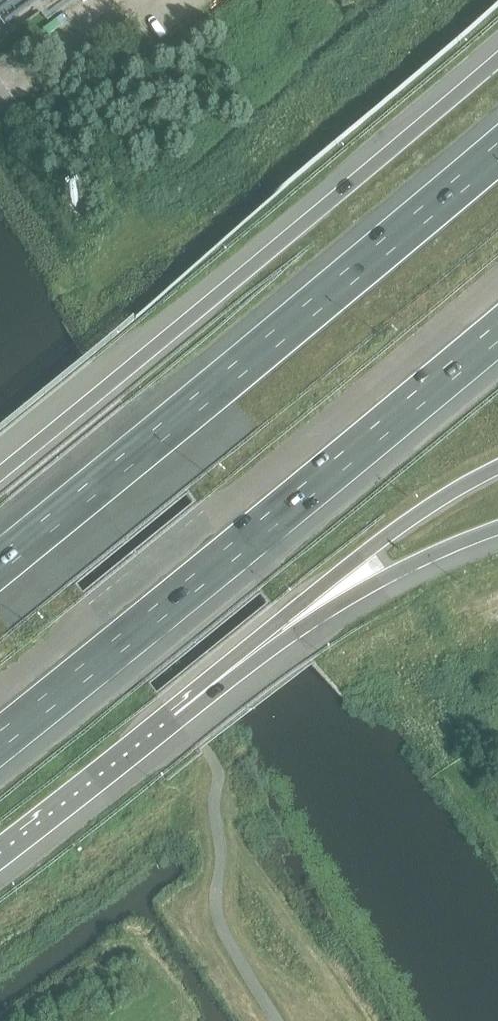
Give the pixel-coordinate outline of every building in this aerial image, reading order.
[(1,20),(6,29),(45,0),(0,0),(0,21),(1,20)]
